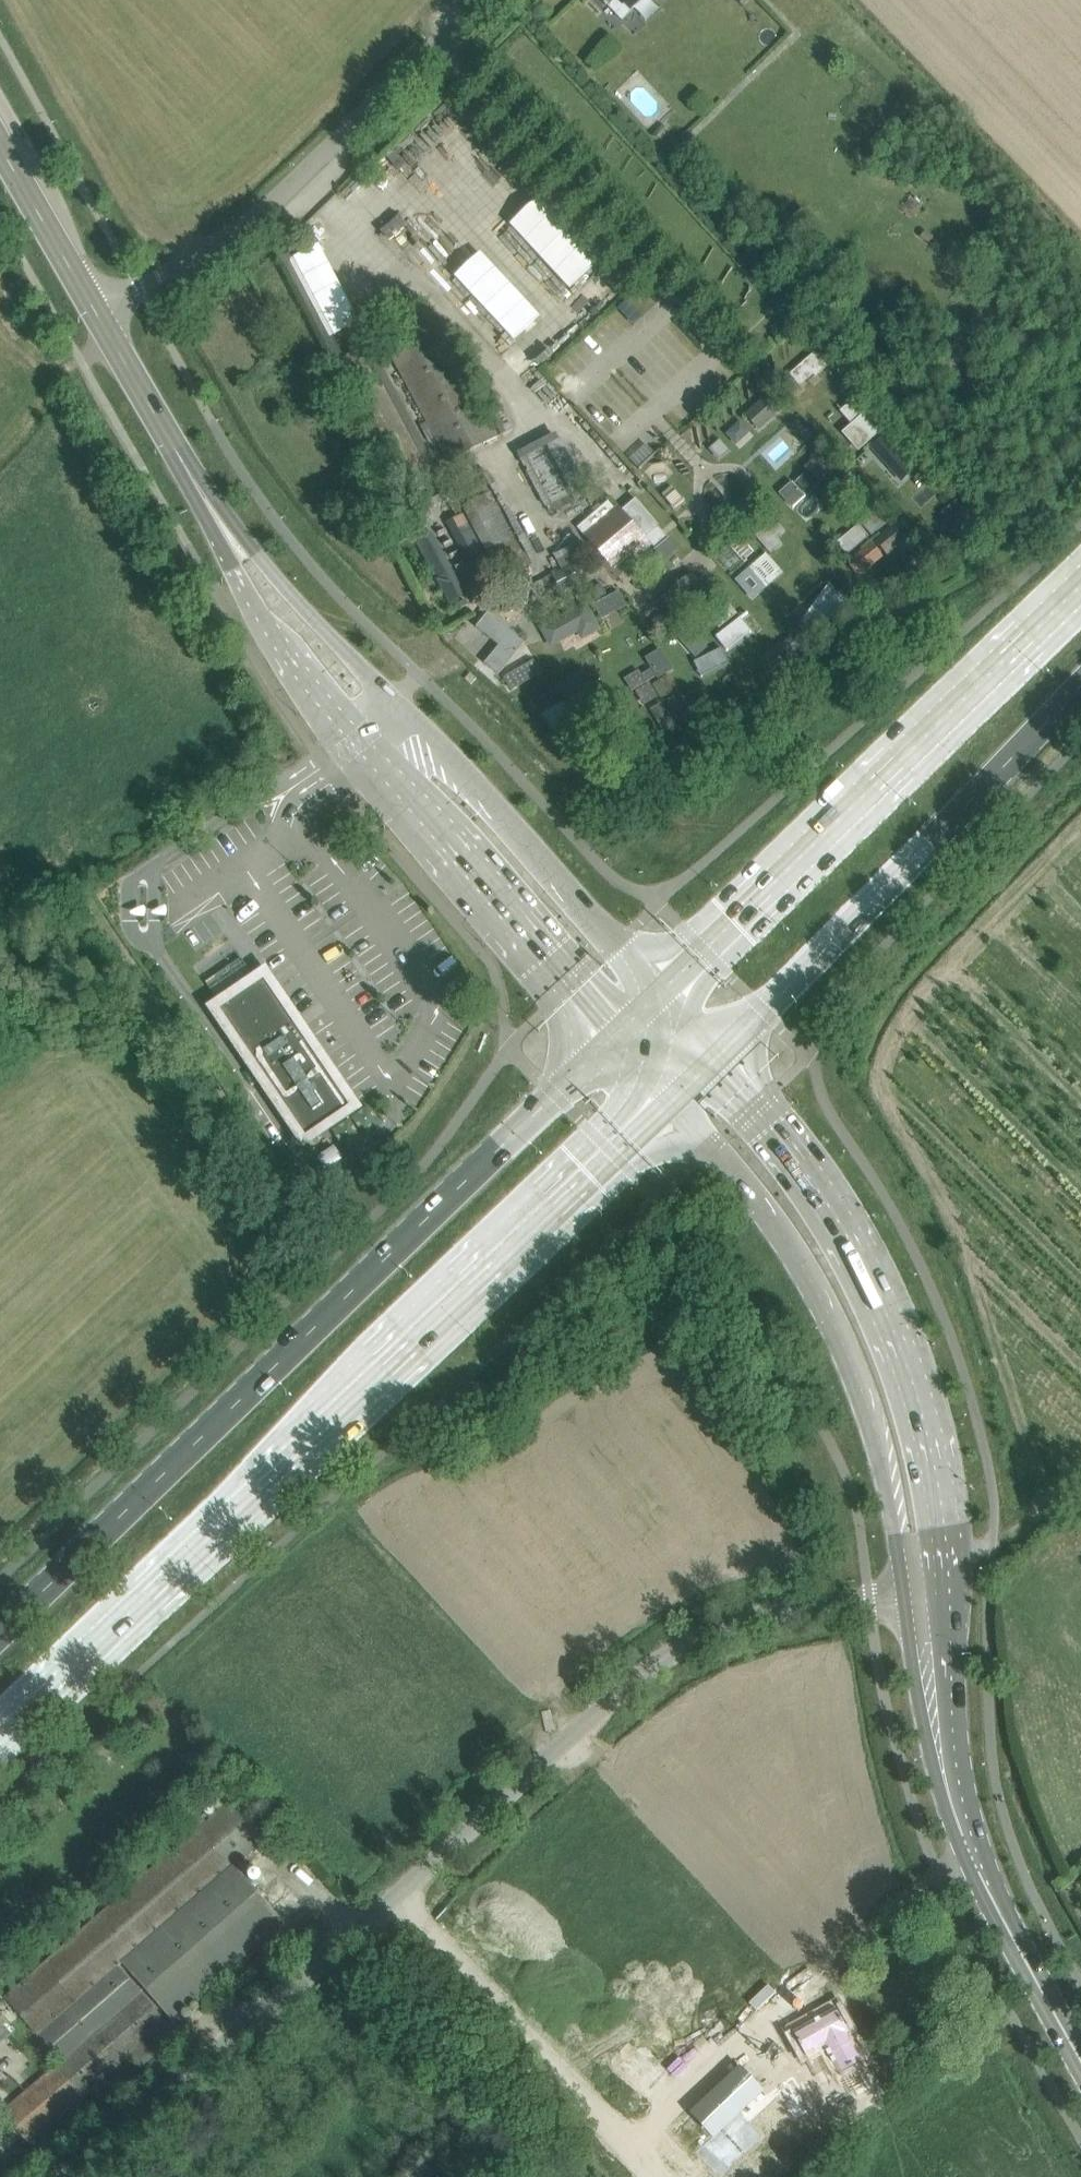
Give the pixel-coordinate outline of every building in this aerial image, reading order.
[(631,11),(632,10),(631,9),(640,0),(620,0),(631,11)] [(539,192),(506,223),(568,288),(601,258),(539,192)] [(354,323),(318,241),(287,255),(323,337),(354,323)] [(498,436),(431,313),(382,339),(449,462),(498,436)] [(333,365),(399,489),(430,472),(364,349),(333,365)] [(741,414),(757,431),(782,407),(765,390),(741,414)] [(839,431),(856,450),(881,427),(864,408),(839,431)] [(740,444),(749,426),(734,418),(725,437),(740,444)] [(662,434),(689,463),(699,454),(672,425),(662,434)] [(555,431),(517,448),(542,505),(581,488),(555,431)] [(867,464),(891,445),(881,432),(856,451),(867,464)] [(775,493),(806,523),(852,475),(821,446),(775,493)] [(671,485),(660,497),(674,510),(685,499),(671,485)] [(498,489),(465,500),(483,552),(517,541),(498,489)] [(612,505),(581,533),(610,565),(629,549),(638,559),(651,548),(666,534),(657,525),(658,524),(633,495),(620,507),(616,502),(612,505)] [(900,518),(845,560),(857,577),(912,536),(900,518)] [(769,553),(786,539),(770,520),(753,534),(769,553)] [(445,604),(483,585),(452,525),(414,544),(445,604)] [(752,601),(784,570),(764,550),(733,581),(752,601)] [(687,570),(658,597),(685,626),(714,600),(687,570)] [(832,582),(792,608),(805,628),(845,602),(832,582)] [(588,627),(578,607),(538,626),(548,646),(588,627)] [(453,622),(458,637),(480,631),(475,615),(453,622)] [(715,635),(728,650),(751,629),(739,615),(715,635)] [(520,679),(540,668),(525,643),(505,654),(520,679)] [(695,663),(703,677),(728,661),(720,647),(695,663)] [(657,699),(649,680),(674,670),(666,652),(624,670),(639,707),(657,699)] [(532,694),(543,724),(588,708),(576,678),(532,694)] [(241,958),(215,975),(225,989),(251,972),(241,958)] [(353,1107),(308,1041),(298,1026),(264,976),(216,1009),(227,1024),(223,1026),(228,1035),(232,1032),(257,1068),(253,1071),(262,1084),(266,1081),(305,1139),(353,1107)] [(182,1844),(5,2000),(37,2035),(60,2062),(56,2066),(19,2098),(3,2113),(30,2142),(81,2097),(82,2099),(83,2098),(85,2096),(84,2094),(129,2055),(140,2066),(176,2035),(162,2018),(139,1993),(116,1966),(120,1962),(171,2020),(284,1925),(233,1863),(265,1834),(233,1799),(207,1822),(202,1816),(177,1838),(182,1844)] [(836,2008),(793,2031),(806,2057),(823,2048),(829,2057),(838,2074),(843,2071),(856,2096),(871,2088),(858,2063),(864,2060),(836,2008)] [(691,2113),(680,2124),(703,2147),(697,2153),(720,2176),(721,2176),(787,2113),(795,2121),(813,2108),(802,2095),(790,2077),(774,2088),(762,2091),(740,2067),(691,2113)] [(656,2162),(643,2176),(644,2176),(673,2176),(656,2162)]
